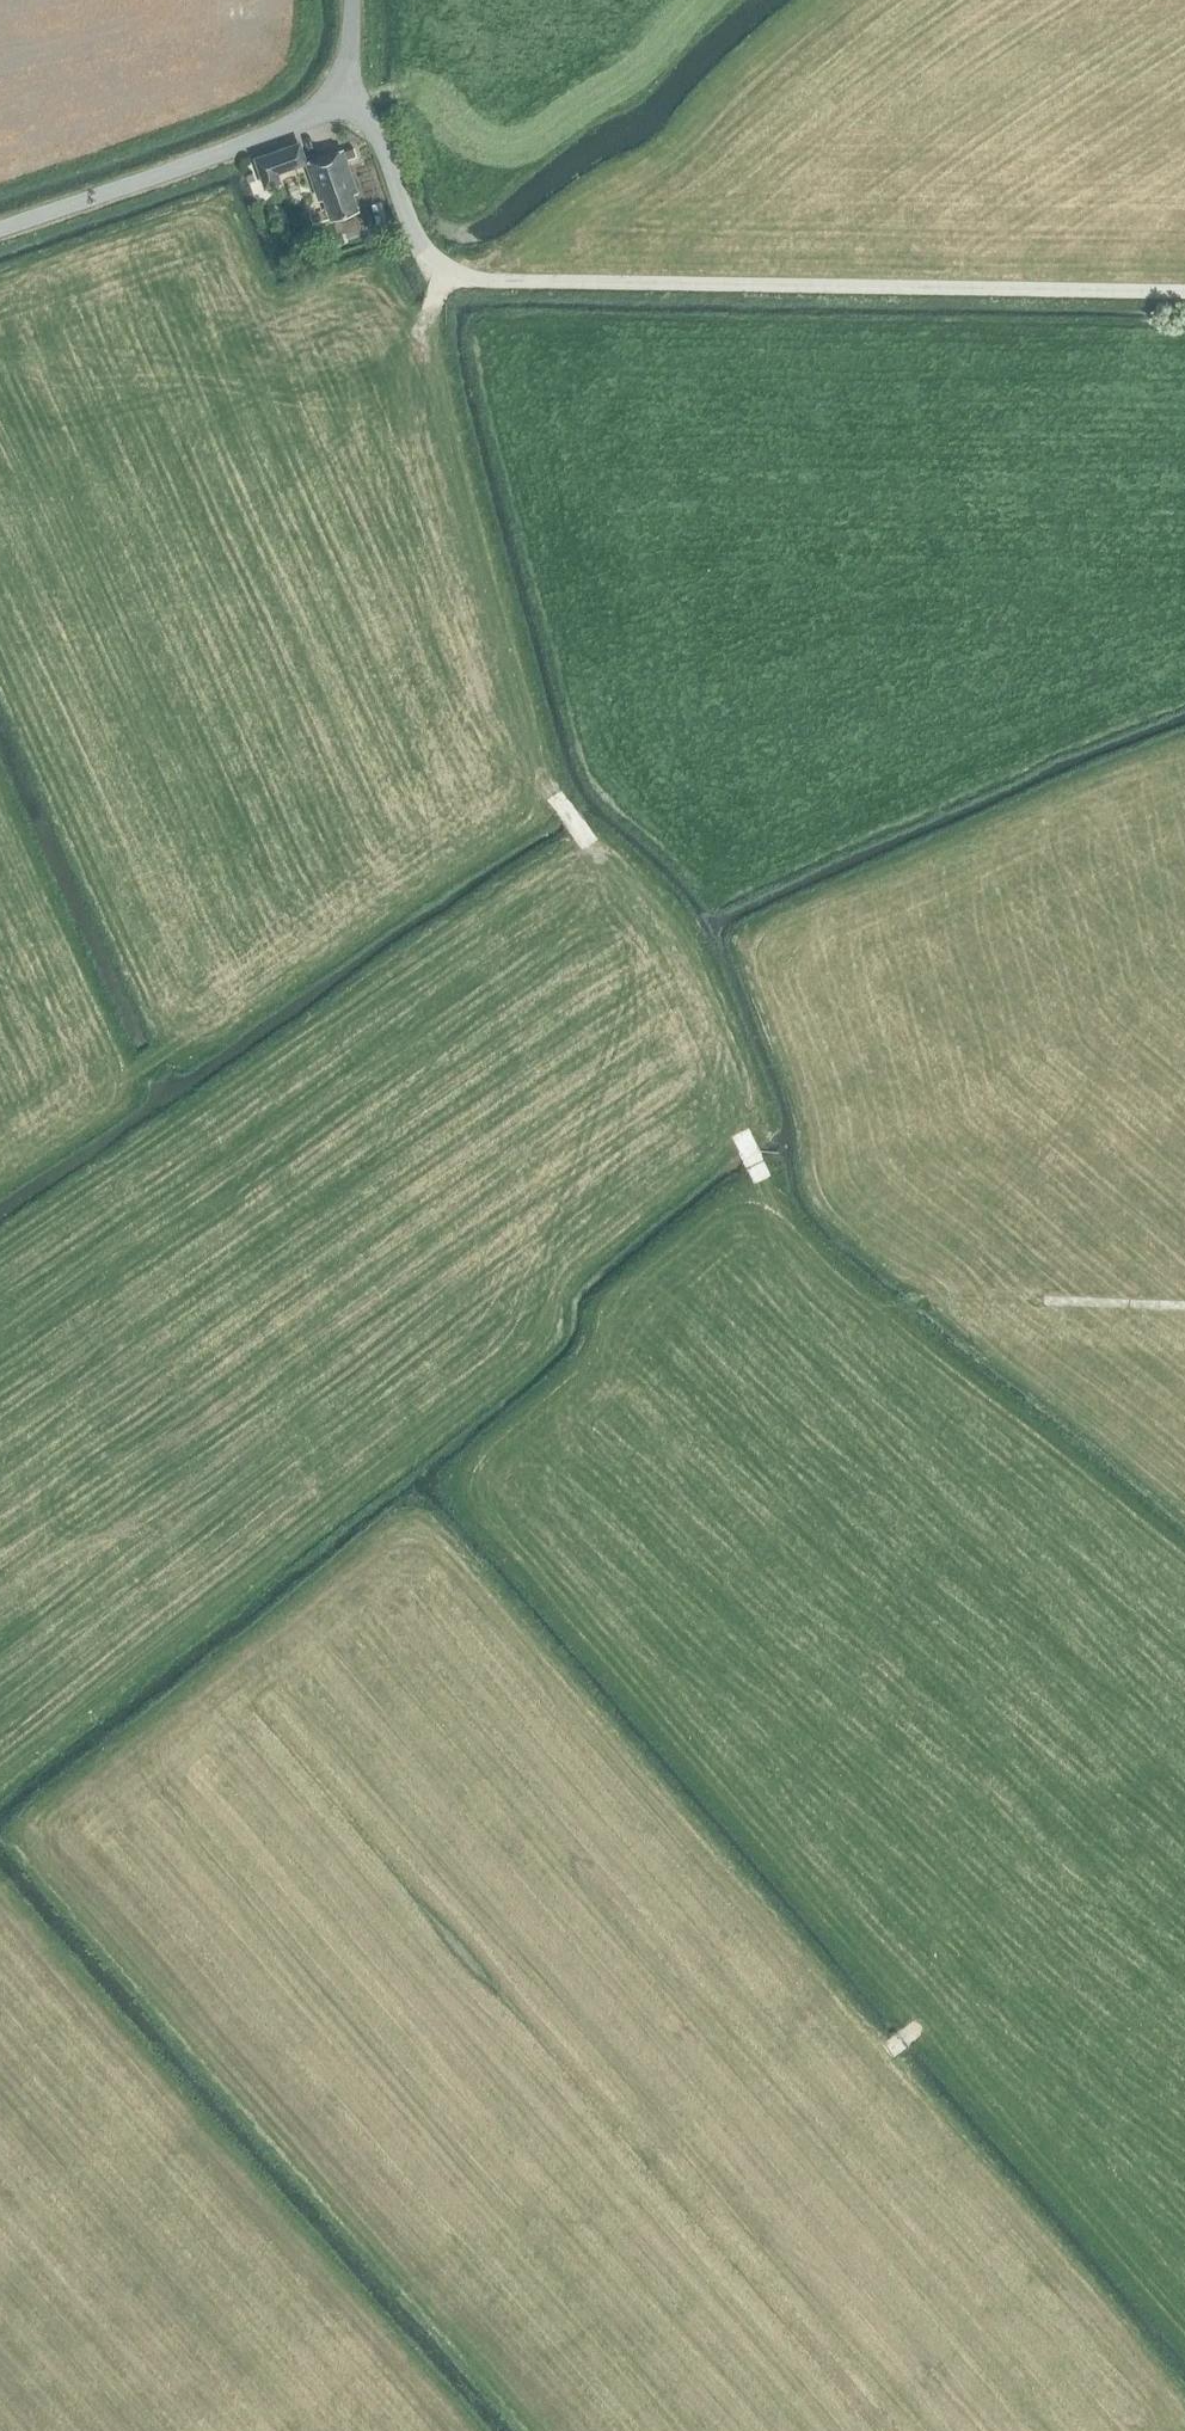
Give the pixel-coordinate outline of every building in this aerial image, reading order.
[(341,151),(306,163),(299,143),(254,159),(264,188),(279,182),(276,173),(306,163),(318,200),(323,198),(330,219),(356,210),(350,194),(355,192),(341,151)]
